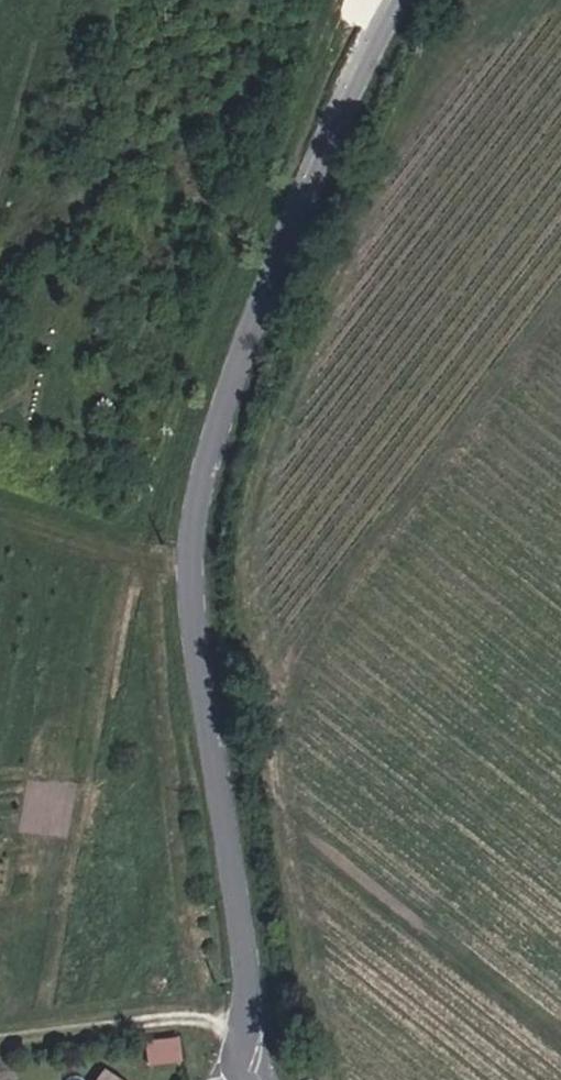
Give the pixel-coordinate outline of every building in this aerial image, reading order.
[(147,1063),(181,1058),(178,1033),(143,1038),(147,1063)]
